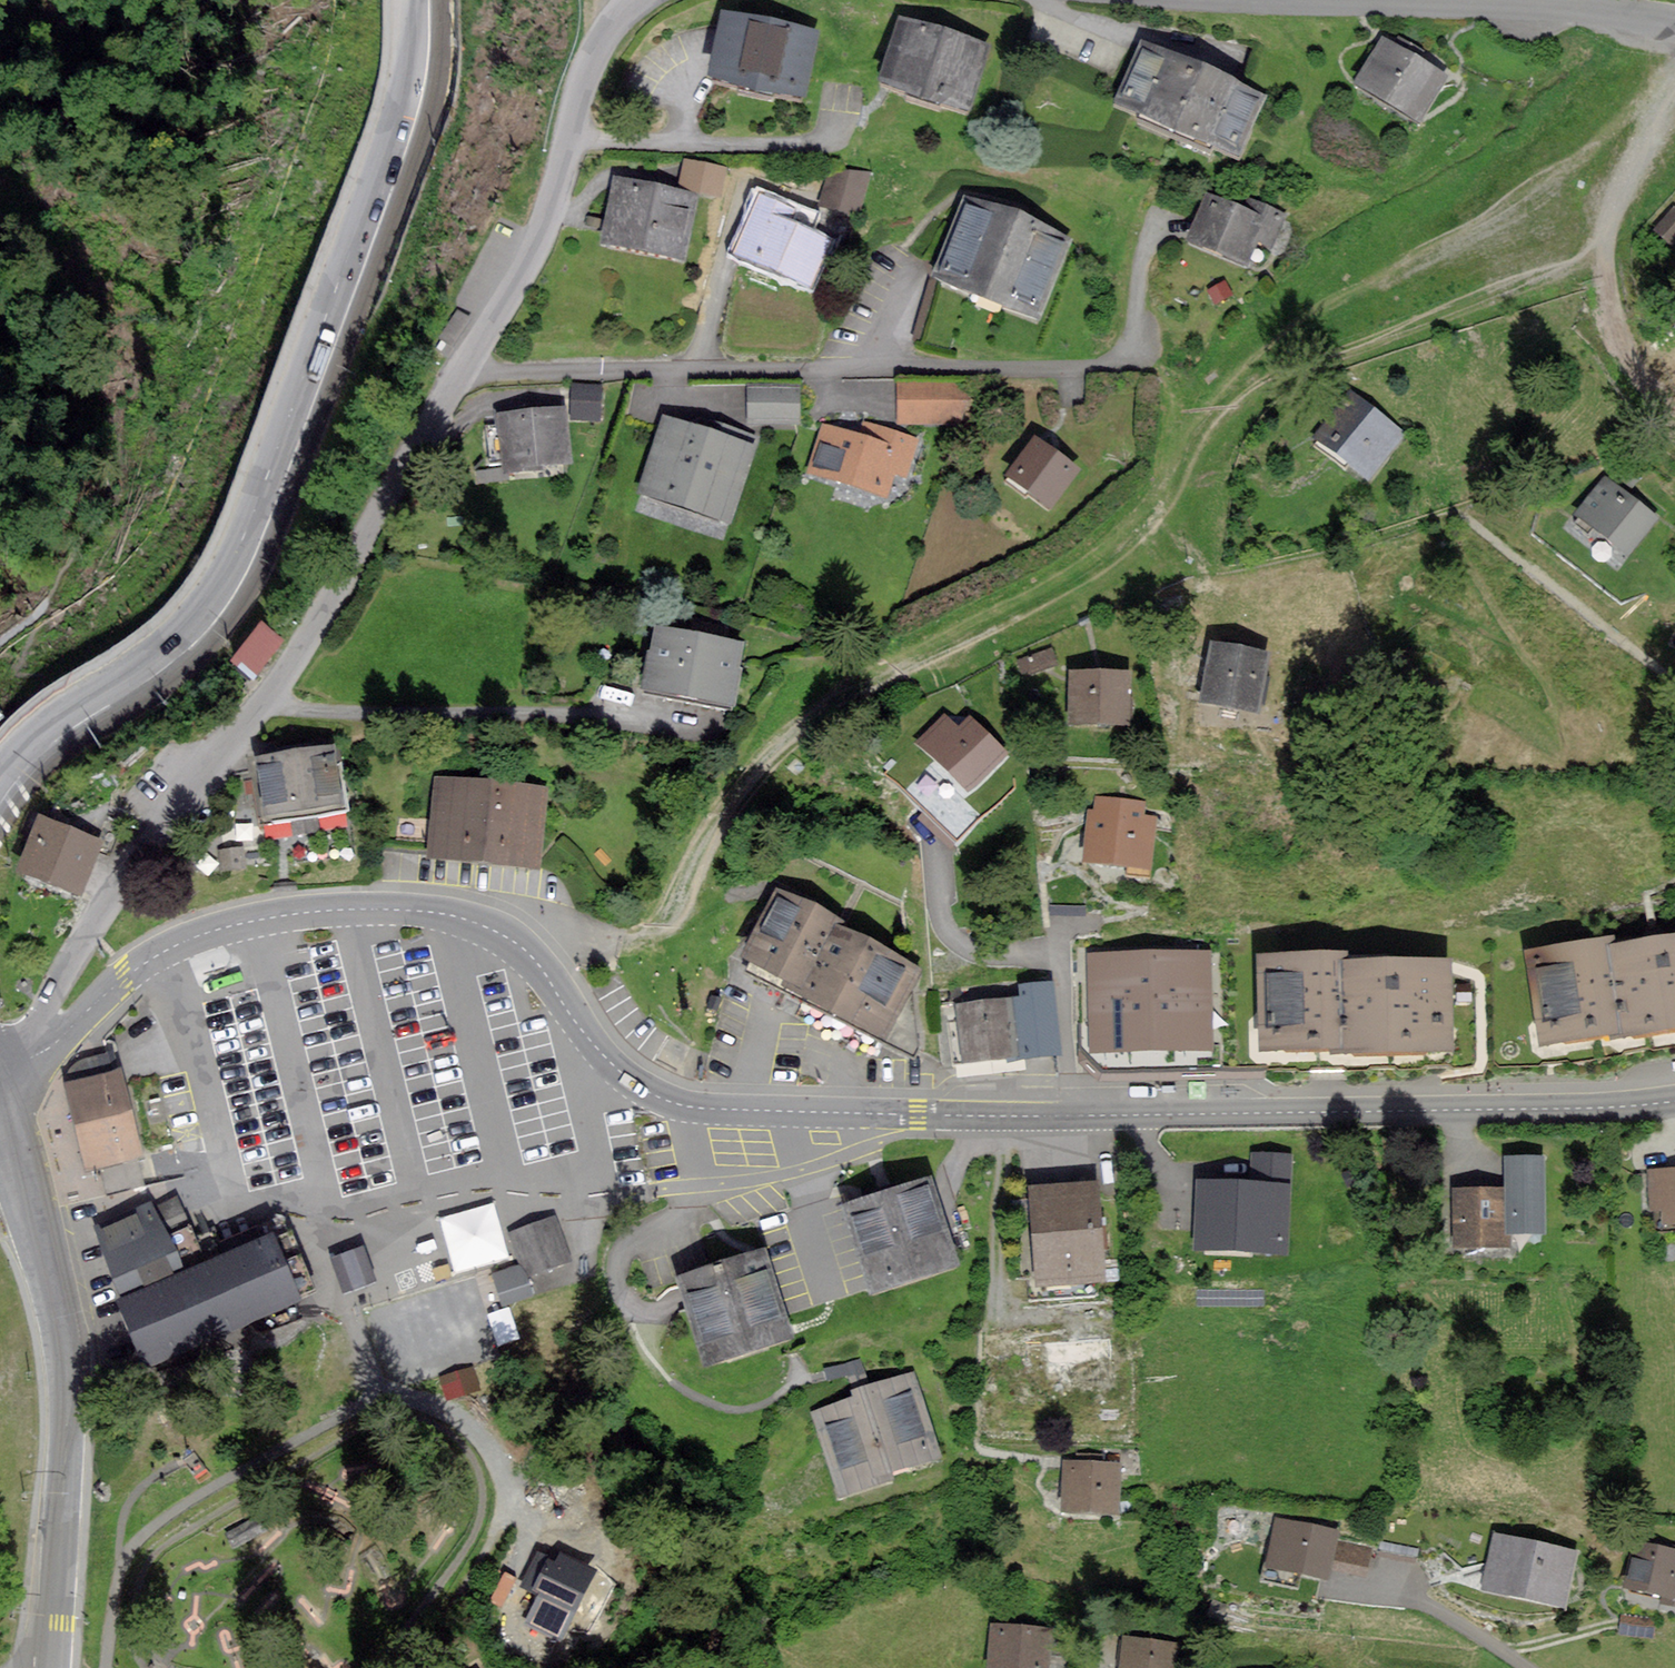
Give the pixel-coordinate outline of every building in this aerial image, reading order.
[(729,29),(716,88),(801,106),(814,48),(729,29)] [(903,37),(888,90),(967,113),(983,61),(903,37)] [(1384,53),(1360,93),(1418,126),(1441,86),(1384,53)] [(1145,58),(1121,115),(1235,162),(1259,106),(1145,58)] [(723,195),(725,163),(681,160),(678,192),(723,195)] [(829,164),(821,205),(861,214),(870,173),(829,164)] [(619,189),(606,251),(681,266),(694,205),(619,189)] [(757,203),(735,259),(811,289),(827,250),(783,233),(790,216),(757,203)] [(1210,205),(1191,248),(1243,270),(1254,244),(1271,251),(1283,220),(1251,207),(1246,220),(1210,205)] [(966,213),(939,286),(1038,322),(1065,249),(966,213)] [(1659,228),(1674,244),(1674,213),(1659,228)] [(903,384),(903,420),(969,421),(969,384),(903,384)] [(599,387),(576,386),(575,416),(598,417),(599,387)] [(802,386),(751,386),(751,425),(801,426),(802,386)] [(1353,392),(1320,435),(1368,471),(1401,429),(1353,392)] [(502,419),(509,469),(568,461),(562,411),(502,419)] [(754,437),(721,426),(718,436),(666,418),(641,490),(731,520),(755,448),(750,447),(754,437)] [(823,424),(810,469),(886,492),(893,469),(907,473),(916,442),(865,427),(863,436),(823,424)] [(1035,442),(1013,474),(1048,499),(1071,467),(1035,442)] [(1607,480),(1579,516),(1626,552),(1654,516),(1607,480)] [(741,642),(657,623),(642,686),(732,706),(740,670),(735,669),(741,642)] [(264,628),(242,659),(258,671),(281,639),(264,628)] [(1213,643),(1203,698),(1256,707),(1265,652),(1213,643)] [(1073,672),(1074,720),(1128,719),(1127,671),(1073,672)] [(944,717),(923,742),(971,784),(1003,748),(971,719),(960,731),(944,717)] [(332,748),(258,759),(266,814),(340,804),(332,748)] [(439,779),(433,851),(535,859),(541,788),(439,779)] [(1096,799),(1089,857),(1147,864),(1153,817),(1141,815),(1142,804),(1096,799)] [(98,842),(42,819),(22,867),(79,890),(98,842)] [(774,888),(736,964),(890,1041),(913,1052),(919,1038),(911,996),(928,966),(774,888)] [(1613,948),(1611,939),(1531,952),(1546,1043),(1674,1022),(1674,938),(1613,948)] [(1345,953),(1262,955),(1264,1053),(1450,1048),(1448,962),(1345,964),(1345,953)] [(1207,954),(1091,956),(1093,1057),(1209,1055),(1207,954)] [(1059,1048),(1052,986),(1025,989),(1026,1000),(963,1006),(968,1057),(1059,1048)] [(138,1153),(118,1072),(113,1073),(110,1059),(74,1068),(77,1080),(70,1084),(90,1165),(138,1153)] [(1287,1158),(1254,1157),(1254,1184),(1201,1183),(1199,1245),(1285,1248),(1287,1158)] [(1541,1157),(1509,1158),(1510,1228),(1542,1228),(1541,1157)] [(1651,1173),(1653,1208),(1667,1207),(1667,1219),(1674,1219),(1674,1172),(1651,1173)] [(928,1182),(850,1207),(876,1286),(953,1260),(928,1182)] [(1094,1183),(1033,1187),(1039,1279),(1100,1275),(1094,1183)] [(1501,1189),(1456,1191),(1458,1243),(1503,1241),(1501,1189)] [(455,1271),(510,1257),(495,1201),(440,1215),(455,1271)] [(297,1297),(270,1235),(179,1274),(149,1206),(101,1228),(132,1298),(123,1302),(149,1362),(297,1297)] [(573,1267),(558,1222),(535,1230),(513,1237),(524,1270),(498,1279),(509,1313),(539,1303),(531,1281),(573,1267)] [(387,1272),(365,1249),(344,1270),(366,1293),(387,1272)] [(762,1252),(685,1276),(710,1358),(787,1334),(762,1252)] [(1100,1339),(1050,1340),(1051,1378),(1114,1377),(1114,1331),(1100,1331),(1100,1339)] [(915,1379),(816,1412),(842,1489),(941,1455),(915,1379)] [(1116,1465),(1068,1464),(1066,1507),(1115,1509),(1116,1465)] [(1337,1531),(1279,1519),(1269,1563),(1327,1576),(1337,1531)] [(1556,1551),(1504,1537),(1493,1579),(1545,1593),(1556,1551)] [(1638,1540),(1626,1589),(1674,1601),(1674,1549),(1638,1540)] [(569,1616),(590,1568),(562,1555),(557,1565),(549,1562),(538,1586),(544,1588),(538,1602),(569,1616)] [(1652,1623),(1624,1619),(1622,1631),(1650,1635),(1652,1623)] [(997,1625),(992,1667),(1043,1667),(1047,1630),(997,1625)] [(1124,1667),(1171,1667),(1174,1643),(1128,1638),(1124,1667)]
